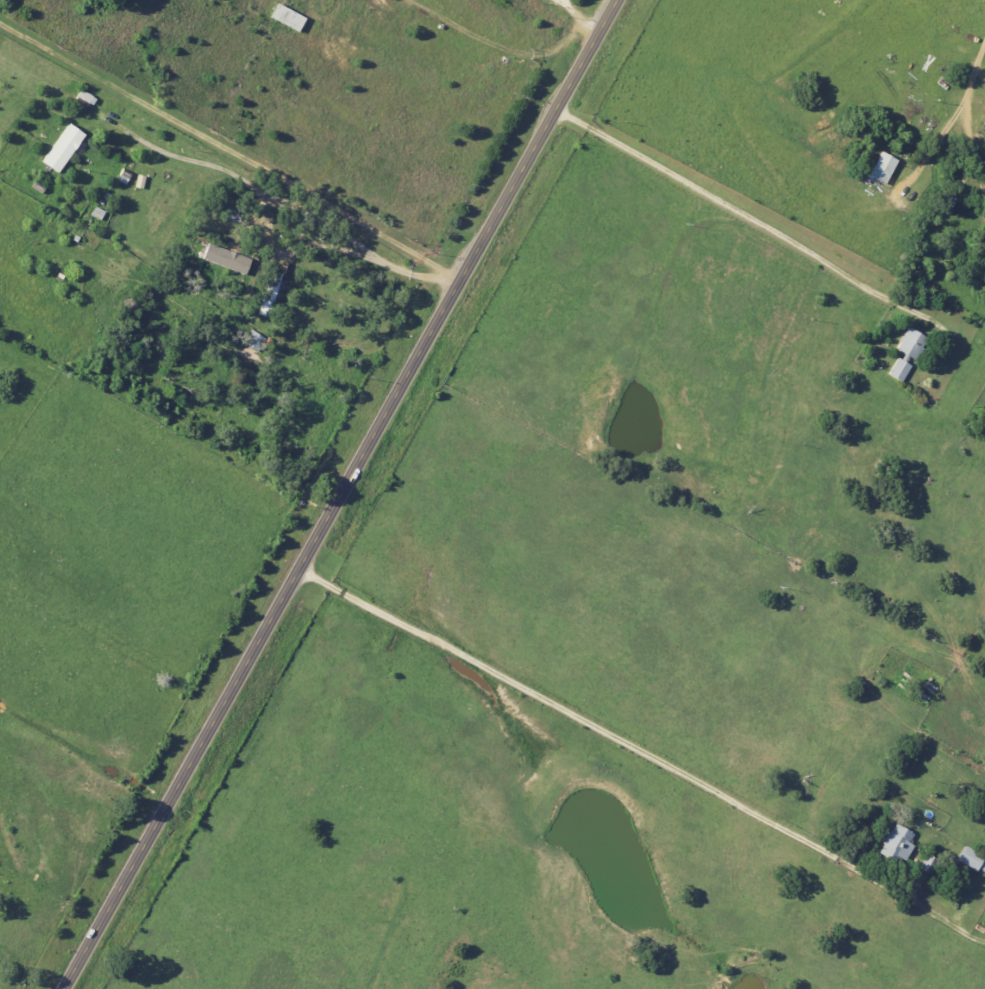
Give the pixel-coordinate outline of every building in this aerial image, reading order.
[(297,32),(303,17),(274,5),(268,20),(297,32)] [(82,133),(64,123),(41,163),(59,173),(82,133)] [(885,183),(896,160),(878,151),(867,175),(885,183)] [(91,214),(100,219),(104,212),(95,207),(91,214)] [(249,259),(206,242),(200,258),(243,275),(249,259)] [(258,315),(267,318),(281,273),(272,270),(258,315)] [(913,360),(926,339),(908,327),(895,348),(913,360)] [(260,350),(265,337),(250,332),(245,345),(260,350)] [(901,382),(910,365),(896,358),(887,374),(901,382)] [(909,843),(913,834),(894,823),(876,853),(895,864),(898,859),(904,862),(913,845),(909,843)] [(982,858),(983,856),(964,846),(956,861),(975,871),(977,868),(984,872),(984,859),(982,858)] [(918,868),(927,874),(935,859),(926,854),(918,868)]
